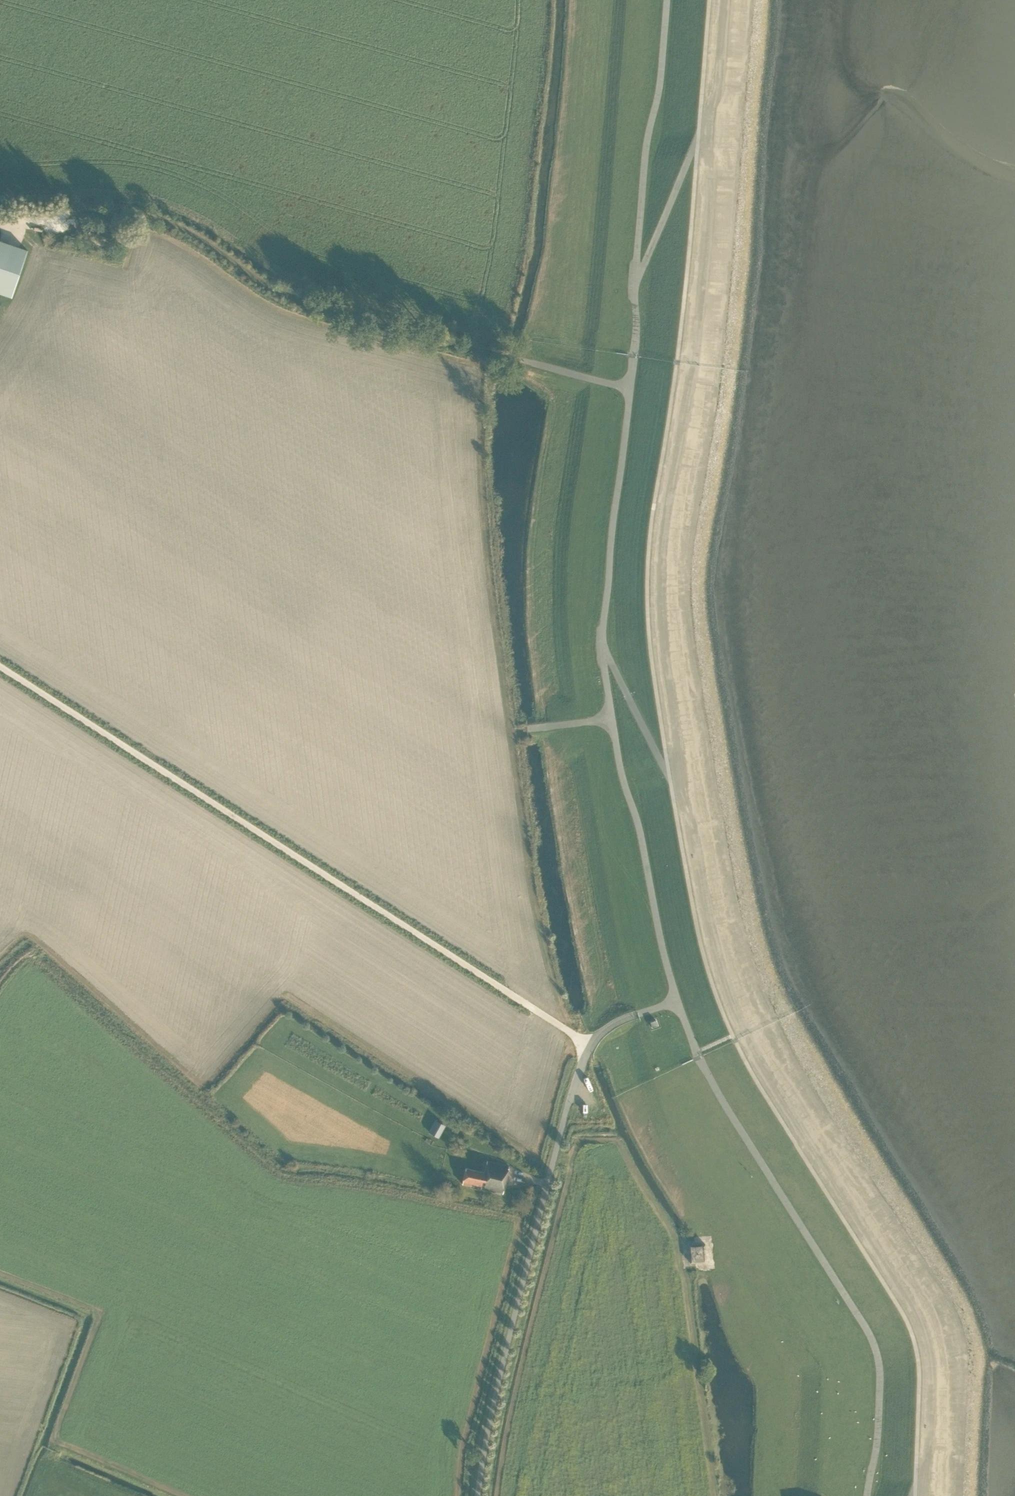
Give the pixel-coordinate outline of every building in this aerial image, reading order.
[(12,297),(28,249),(0,240),(0,293),(12,297)] [(443,1137),(449,1123),(438,1118),(432,1132),(443,1137)] [(509,1165),(487,1160),(484,1172),(466,1168),(462,1184),(470,1185),(471,1183),(482,1185),(481,1188),(503,1193),(509,1165)] [(702,1246),(689,1247),(690,1263),(703,1263),(702,1246)]
